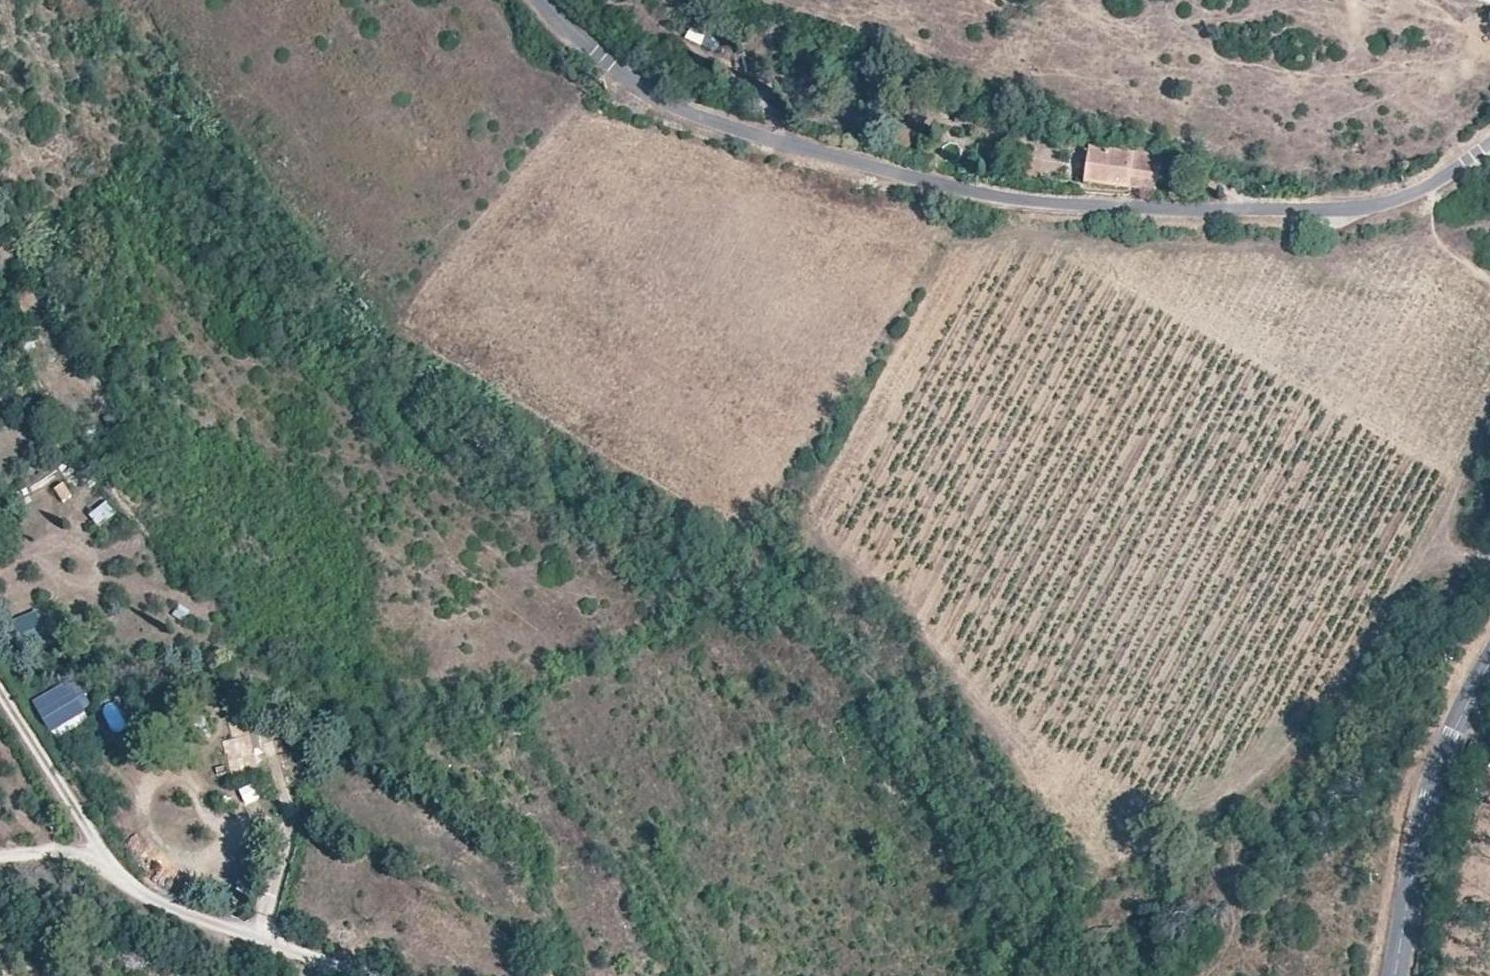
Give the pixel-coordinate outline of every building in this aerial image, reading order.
[(702,43),(716,50),(721,39),(707,33),(702,43)] [(1160,159),(1089,148),(1085,182),(1129,188),(1131,177),(1158,181),(1160,159)] [(98,434),(96,424),(83,427),(85,436),(98,434)] [(72,497),(64,484),(54,490),(63,503),(72,497)] [(116,515),(106,503),(89,516),(99,529),(116,515)] [(190,613),(180,605),(172,616),(183,623),(190,613)] [(41,644),(31,616),(5,625),(15,653),(28,649),(41,644)] [(31,658),(28,649),(15,653),(19,662),(31,658)] [(69,682),(32,703),(50,735),(87,715),(69,682)] [(122,696),(119,689),(112,692),(115,699),(122,696)] [(212,733),(208,717),(197,720),(200,735),(212,733)] [(256,747),(254,736),(239,740),(246,774),(261,771),(259,759),(256,747)] [(246,774),(239,740),(228,742),(235,777),(246,774)] [(235,804),(233,802),(234,801),(230,798),(229,799),(225,797),(220,805),(230,811),(235,804)] [(245,903),(250,889),(238,885),(234,898),(245,903)]
